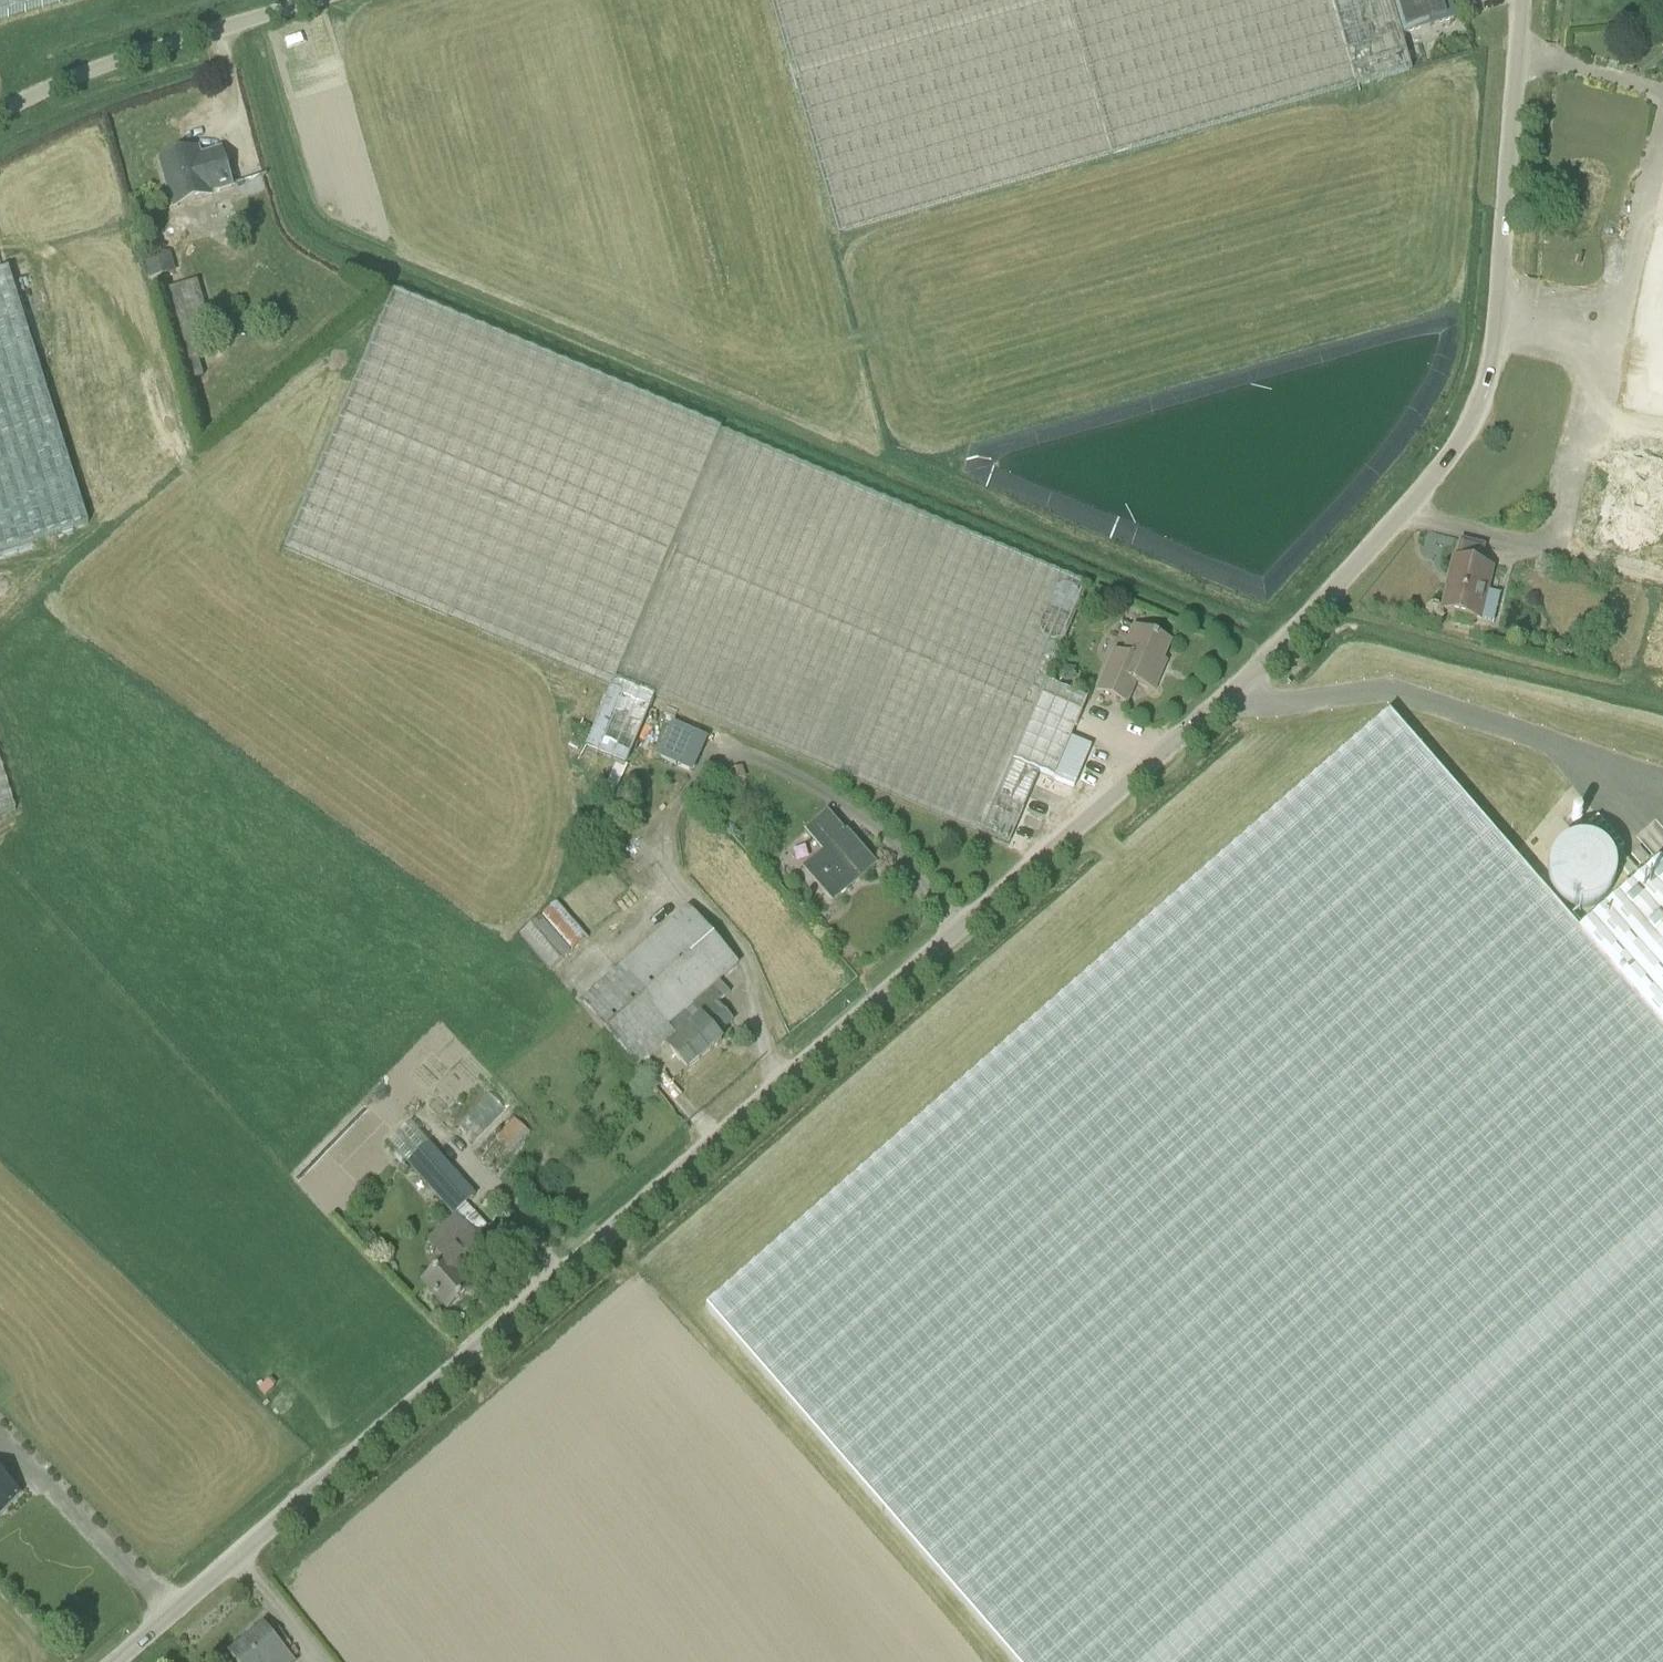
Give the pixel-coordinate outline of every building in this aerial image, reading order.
[(66,0),(0,0),(0,19),(66,0)] [(1401,36),(1455,20),(1450,0),(768,0),(837,238),(1412,71),(1401,36)] [(189,153),(160,162),(174,209),(212,198),(211,194),(232,188),(221,151),(200,157),(191,160),(189,153)] [(154,259),(146,261),(151,280),(163,277),(158,258),(169,255),(166,244),(163,233),(148,237),(151,248),(154,259)] [(88,525),(16,291),(9,270),(0,273),(0,553),(88,525)] [(197,282),(162,292),(188,382),(204,377),(193,342),(213,336),(197,282)] [(1087,701),(1046,684),(1088,586),(393,293),(284,552),(611,689),(615,679),(656,697),(1008,847),(1039,773),(1074,788),(1091,747),(1071,739),(1087,701)] [(204,346),(209,363),(223,359),(218,342),(204,346)] [(1609,470),(1592,549),(1662,565),(1662,483),(1609,470)] [(1455,560),(1443,611),(1480,620),(1481,620),(1494,623),(1500,595),(1487,592),(1493,569),(1480,566),(1456,561),(1455,560)] [(1646,667),(1662,671),(1662,592),(1646,667)] [(1122,656),(1114,652),(1098,692),(1127,704),(1136,683),(1155,691),(1163,672),(1159,671),(1171,643),(1134,628),(1122,656)] [(1074,684),(1076,669),(1057,667),(1055,682),(1074,684)] [(615,679),(611,689),(586,749),(626,766),(631,754),(632,755),(656,697),(615,679)] [(1659,862),(1579,931),(1390,714),(706,1309),(1013,1661),(1662,1661),(1662,866),(1659,862)] [(657,758),(693,774),(708,739),(672,723),(657,758)] [(17,813),(0,760),(0,820),(17,813)] [(746,779),(742,768),(727,773),(731,784),(746,779)] [(716,783),(725,774),(721,770),(712,779),(716,783)] [(617,805),(609,801),(605,809),(617,814),(621,806),(617,805)] [(823,853),(805,869),(833,902),(831,903),(832,904),(876,866),(876,865),(874,866),(846,833),(845,834),(827,813),(805,832),(823,853)] [(770,862),(767,851),(756,853),(759,865),(770,862)] [(541,918),(571,953),(588,939),(558,904),(541,918)] [(689,910),(580,1005),(635,1068),(664,1043),(688,1071),(722,1042),(717,1036),(732,1022),(717,1005),(730,994),(719,981),(738,965),(689,910)] [(551,971),(571,953),(540,918),(520,936),(551,971)] [(496,1140),(498,1142),(483,1157),(494,1169),(510,1154),(511,1155),(530,1136),(515,1121),(496,1140)] [(454,1217),(467,1205),(476,1198),(429,1145),(407,1164),(454,1217)] [(444,1265),(424,1283),(448,1311),(471,1290),(462,1280),(490,1255),(475,1238),(487,1228),(467,1205),(454,1217),(455,1218),(441,1231),(456,1248),(443,1260),(441,1262),(444,1265)] [(22,1494),(0,1473),(0,1516),(22,1494)] [(229,1653),(237,1661),(294,1661),(263,1625),(251,1635),(252,1636),(245,1641),(244,1641),(229,1653)]
